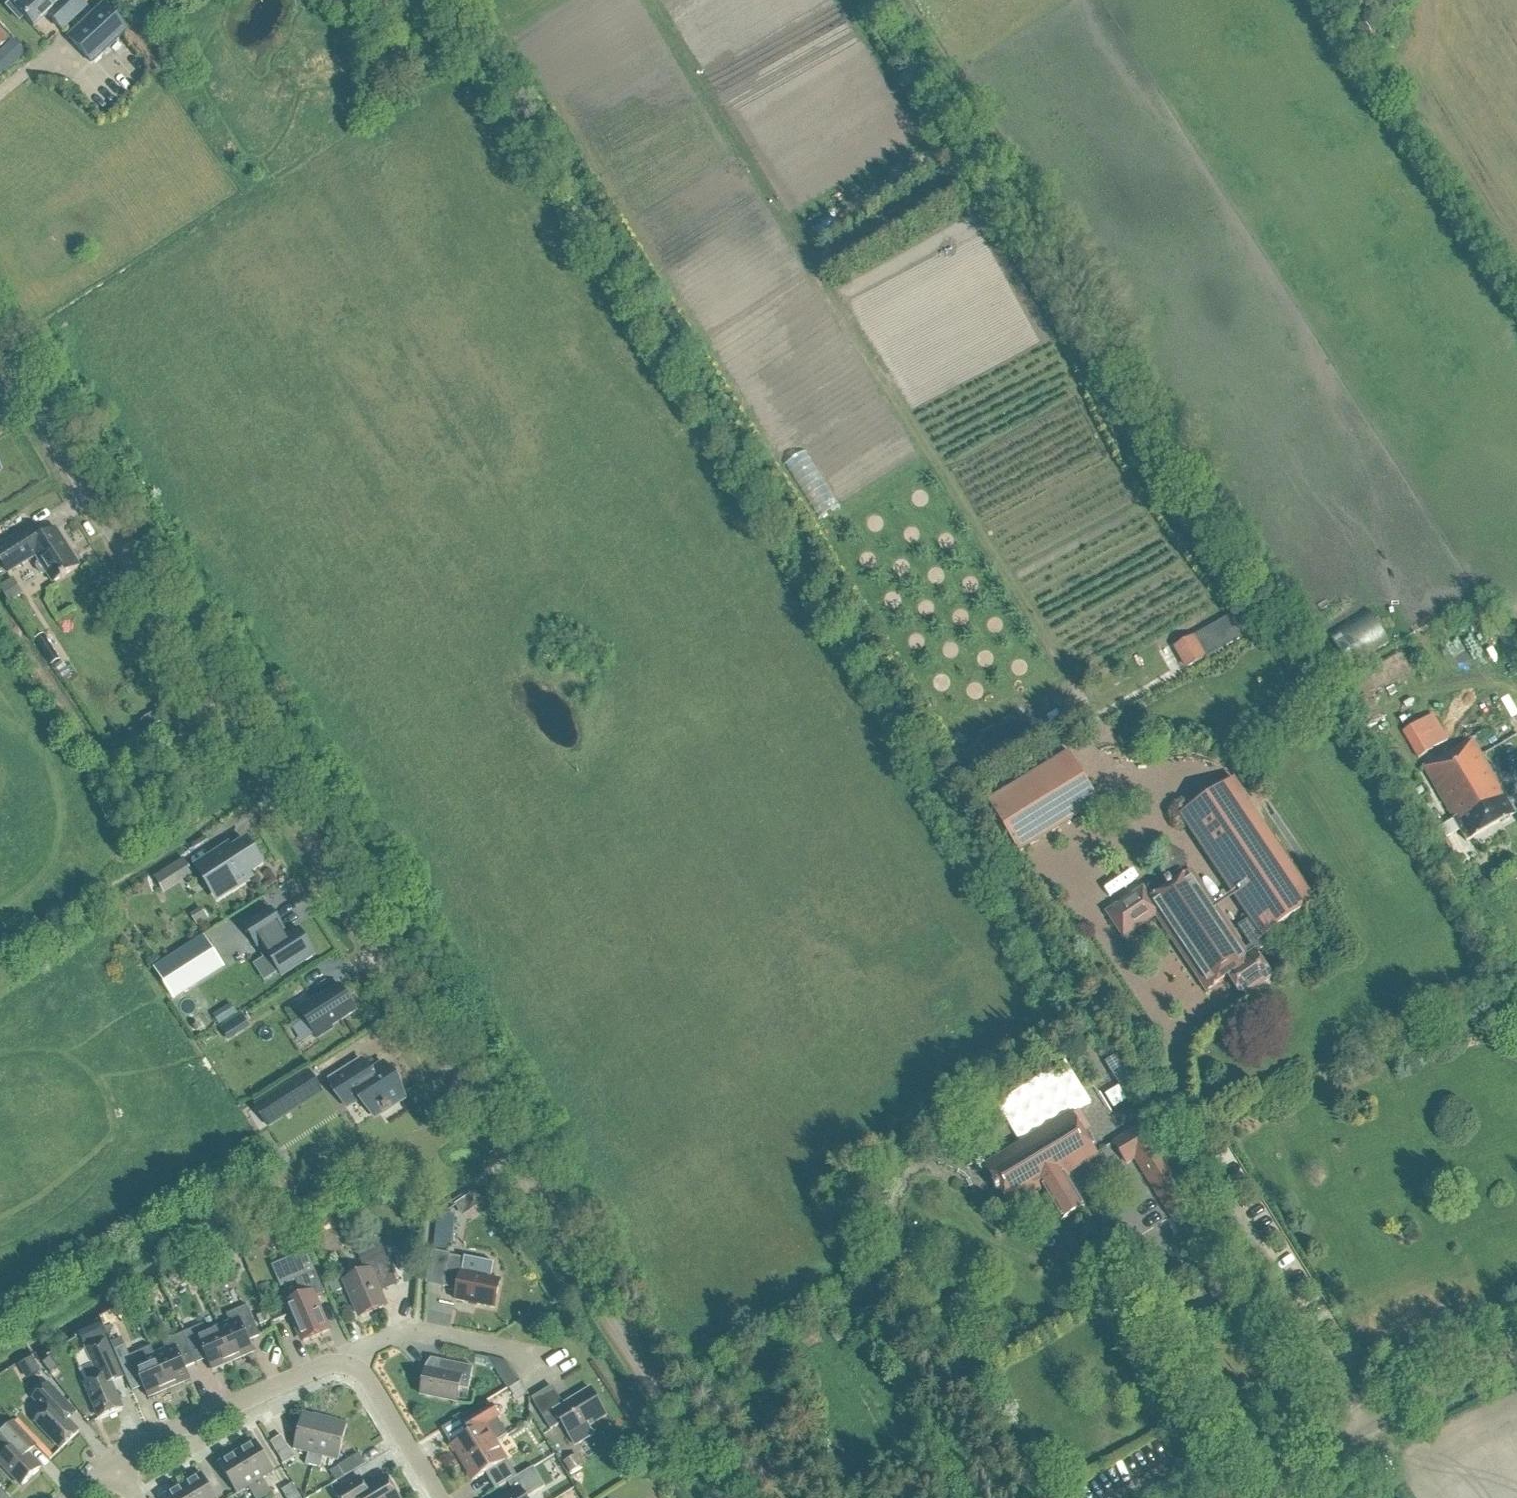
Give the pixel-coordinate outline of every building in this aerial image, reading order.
[(49,0),(15,0),(6,7),(18,21),(22,18),(32,29),(47,16),(60,30),(76,16),(84,8),(76,0),(58,0),(53,4),(49,0)] [(103,6),(67,38),(90,64),(126,32),(103,6)] [(0,50),(0,62),(6,69),(23,53),(11,40),(0,50)] [(36,557),(40,563),(37,565),(37,568),(40,575),(44,575),(46,574),(53,584),(80,567),(56,529),(37,541),(29,529),(0,548),(0,561),(9,574),(36,557)] [(1185,670),(1207,659),(1195,636),(1173,648),(1185,670)] [(43,637),(35,643),(41,652),(51,667),(60,662),(43,637)] [(1391,664),(1403,678),(1427,658),(1415,644),(1391,664)] [(62,663),(55,668),(65,684),(72,679),(62,663)] [(1448,741),(1433,715),(1402,733),(1417,759),(1448,741)] [(1470,740),(1422,768),(1430,781),(1451,817),(1452,819),(1453,819),(1453,820),(1452,821),(1451,822),(1448,823),(1440,828),(1443,834),(1444,836),(1445,837),(1446,839),(1460,831),(1467,843),(1514,815),(1480,758),(1478,754),(1470,740)] [(1068,751),(987,801),(1019,854),(1100,804),(1068,751)] [(1156,923),(1182,962),(1208,1002),(1232,986),(1244,1005),(1274,986),(1259,962),(1253,966),(1241,947),(1252,939),(1255,943),(1311,906),(1229,780),(1175,815),(1245,923),(1230,932),(1195,879),(1182,886),(1149,908),(1141,897),(1104,921),(1120,946),(1156,923)] [(226,857),(223,852),(198,869),(214,894),(228,886),(231,891),(251,879),(248,873),(261,865),(247,843),(226,857)] [(1104,879),(1110,891),(1146,871),(1140,860),(1104,879)] [(315,955),(299,930),(285,939),(281,932),(284,930),(271,910),(244,927),(257,947),(261,945),(281,977),(315,955)] [(202,940),(155,970),(172,997),(219,967),(202,940)] [(332,1027),(356,1012),(339,986),(314,1001),(313,999),(298,1009),(317,1039),(333,1029),(332,1027)] [(1117,1057),(1106,1064),(1116,1081),(1128,1075),(1117,1057)] [(389,1072),(374,1082),(362,1063),(330,1083),(349,1114),(364,1105),(371,1117),(404,1096),(389,1072)] [(290,1086),(269,1098),(282,1118),(302,1106),(290,1086)] [(1072,1117),(1045,1133),(986,1168),(1011,1209),(1043,1190),(1063,1222),(1083,1209),(1064,1177),(1097,1157),(1084,1136),(1091,1131),(1080,1113),(1072,1118),(1072,1117)] [(1142,1129),(1114,1146),(1127,1166),(1135,1160),(1172,1220),(1219,1312),(1239,1301),(1191,1208),(1154,1149),(1142,1129)] [(450,1252),(454,1215),(438,1213),(434,1251),(450,1252)] [(290,1220),(279,1225),(282,1234),(294,1229),(290,1220)] [(265,1228),(252,1233),(258,1247),(271,1241),(265,1228)] [(365,1272),(345,1281),(361,1317),(385,1307),(379,1292),(396,1285),(396,1287),(398,1286),(378,1238),(355,1248),(365,1272)] [(234,1239),(221,1245),(225,1255),(238,1249),(234,1239)] [(471,1245),(467,1257),(484,1263),(488,1251),(471,1245)] [(545,1248),(539,1263),(549,1267),(554,1252),(545,1248)] [(314,1298),(325,1294),(306,1251),(272,1267),(281,1288),(296,1281),(302,1297),(287,1303),(304,1342),(328,1331),(314,1298)] [(450,1256),(443,1288),(457,1290),(455,1301),(494,1309),(500,1280),(491,1279),(494,1265),(473,1261),(450,1256)] [(339,1282),(329,1286),(333,1294),(342,1290),(339,1282)] [(249,1342),(260,1337),(247,1306),(227,1315),(230,1323),(218,1328),(233,1362),(254,1353),(249,1342)] [(267,1311),(257,1316),(261,1324),(271,1320),(267,1311)] [(212,1371),(233,1362),(218,1328),(207,1333),(204,1325),(183,1334),(196,1364),(207,1360),(212,1371)] [(185,1369),(196,1364),(183,1334),(163,1343),(166,1351),(155,1355),(169,1389),(190,1380),(185,1369)] [(122,1338),(111,1343),(114,1350),(125,1345),(122,1338)] [(122,1379),(113,1357),(105,1340),(87,1348),(95,1366),(83,1372),(88,1383),(85,1384),(100,1419),(122,1409),(111,1383),(122,1379)] [(148,1398),(169,1389),(155,1355),(143,1360),(140,1352),(130,1357),(125,1345),(114,1350),(132,1392),(143,1387),(148,1398)] [(50,1358),(43,1363),(50,1373),(57,1368),(50,1358)] [(506,1361),(491,1358),(510,1388),(520,1382),(506,1361)] [(19,1367),(27,1381),(41,1372),(33,1359),(19,1367)] [(468,1391),(473,1368),(440,1362),(437,1374),(427,1372),(427,1371),(426,1371),(421,1396),(422,1396),(422,1395),(456,1402),(455,1403),(457,1403),(459,1389),(468,1391)] [(56,1382),(66,1401),(78,1395),(68,1376),(56,1382)] [(49,1384),(33,1400),(45,1413),(35,1422),(61,1449),(79,1433),(60,1412),(68,1404),(49,1384)] [(587,1428),(607,1416),(590,1389),(554,1411),(551,1405),(539,1412),(550,1431),(562,1424),(569,1436),(585,1426),(587,1428)] [(501,1427),(498,1426),(494,1420),(499,1417),(493,1406),(471,1419),(477,1430),(451,1446),(462,1463),(496,1443),(496,1442),(506,1436),(501,1427)] [(306,1465),(313,1467),(325,1420),(303,1414),(294,1450),(308,1454),(306,1465)] [(347,1425),(325,1420),(313,1467),(321,1469),(324,1457),(338,1461),(347,1425)] [(23,1487),(42,1469),(28,1455),(37,1446),(14,1422),(0,1435),(0,1464),(23,1487)] [(436,1436),(442,1449),(458,1441),(452,1428),(436,1436)] [(270,1442),(284,1465),(296,1458),(282,1435),(270,1442)] [(237,1453),(264,1497),(271,1493),(263,1480),(275,1473),(256,1442),(237,1453)] [(496,1443),(462,1463),(473,1481),(499,1466),(505,1476),(513,1471),(507,1461),(496,1443)] [(237,1453),(219,1464),(238,1495),(249,1488),(255,1497),(263,1497),(264,1497),(237,1453)] [(345,1477),(365,1465),(359,1455),(338,1467),(345,1477)] [(506,1497),(527,1497),(536,1493),(531,1485),(540,1480),(533,1468),(509,1482),(515,1492),(506,1497)] [(189,1497),(216,1497),(202,1475),(182,1486),(189,1497)] [(306,1497),(318,1494),(314,1477),(302,1479),(306,1497)] [(386,1477),(362,1491),(356,1480),(335,1493),(338,1497),(399,1497),(386,1477)] [(294,1485),(283,1492),(287,1497),(302,1497),(294,1485)] [(182,1486),(165,1497),(189,1497),(182,1486)]
